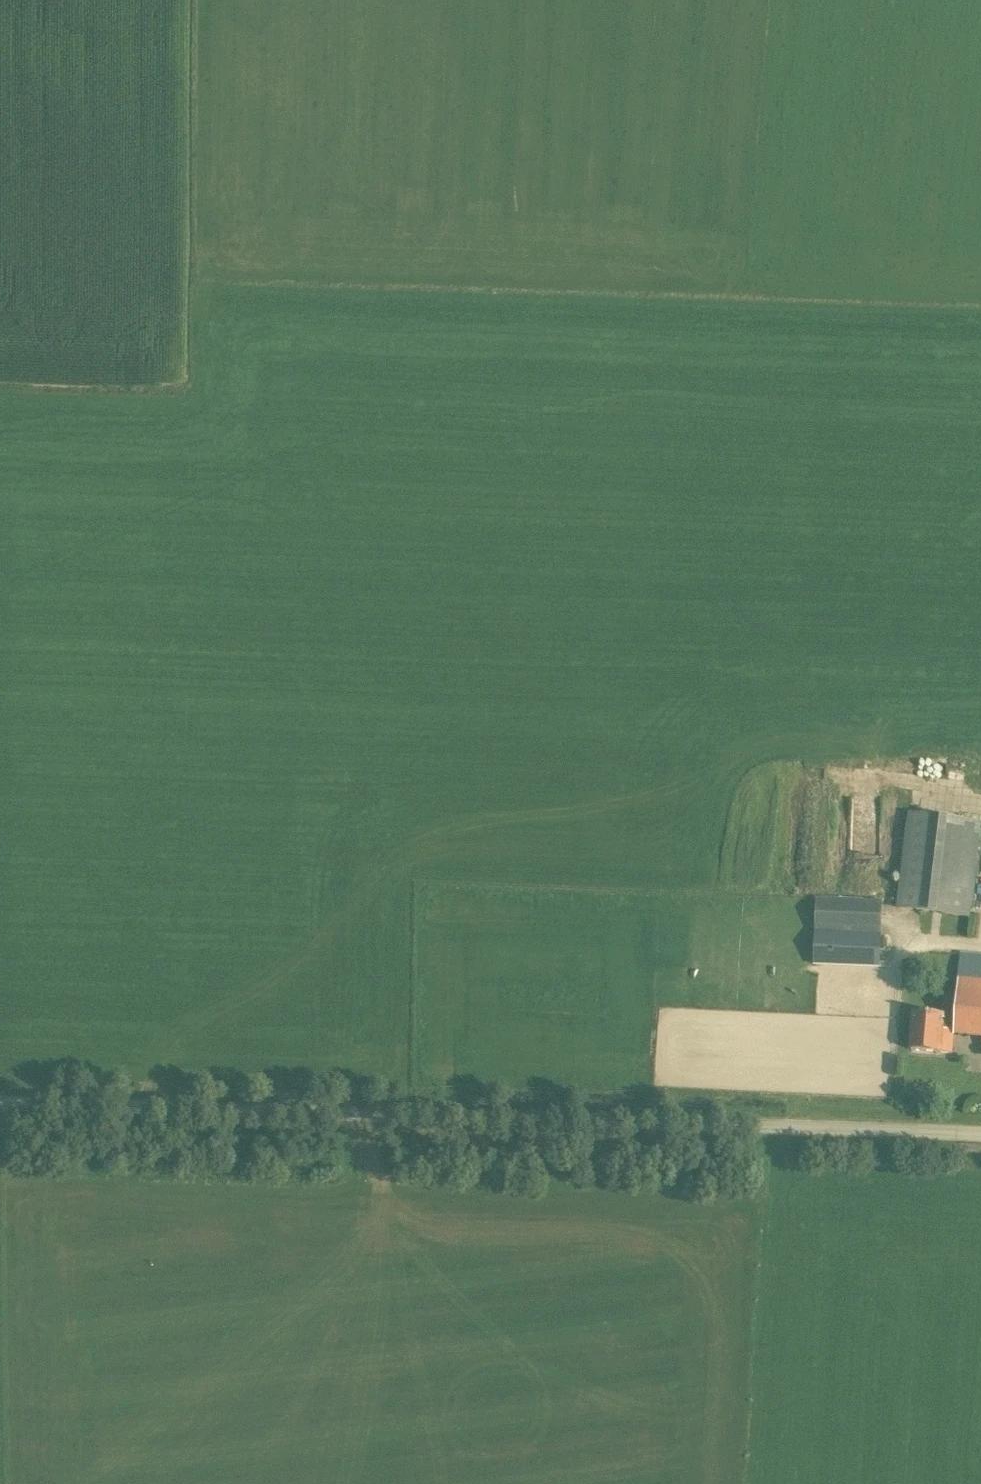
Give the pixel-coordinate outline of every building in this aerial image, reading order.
[(980,831),(980,822),(908,812),(896,909),(971,918),(980,831)] [(880,968),(882,933),(883,900),(816,897),(813,966),(880,968)] [(960,954),(957,996),(944,995),(942,1015),(913,1013),(910,1050),(941,1052),(943,1029),(955,1030),(955,1034),(980,1036),(980,955),(960,954)]
